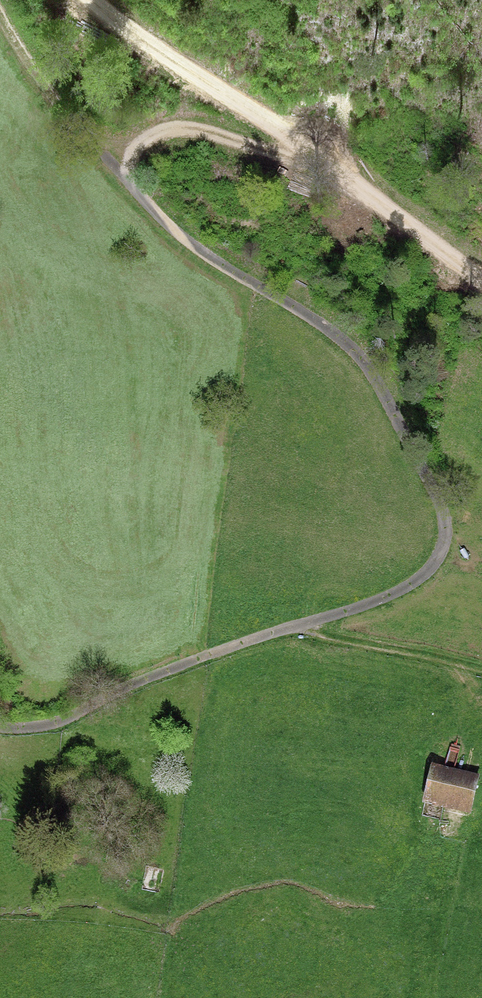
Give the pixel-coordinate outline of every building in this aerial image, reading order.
[(478,773),(429,764),(419,813),(468,823),(478,773)]
